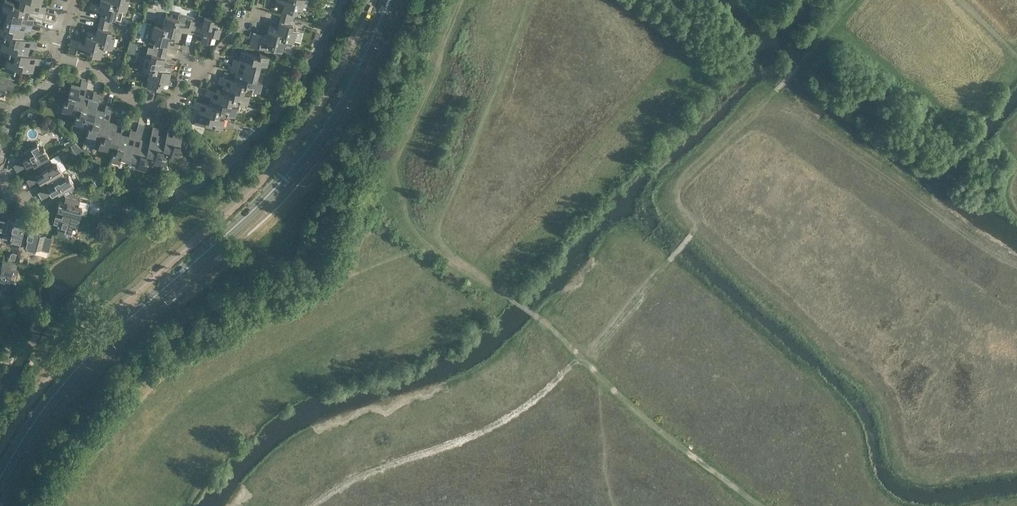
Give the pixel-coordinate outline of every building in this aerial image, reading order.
[(28,17),(30,9),(28,8),(28,7),(19,5),(14,4),(14,1),(11,0),(4,0),(2,8),(8,9),(6,18),(32,25),(34,18),(28,17)] [(40,4),(42,0),(20,0),(19,5),(28,7),(28,8),(30,9),(45,12),(46,6),(40,4)] [(99,21),(113,24),(115,18),(121,20),(124,9),(112,6),(114,1),(111,0),(100,0),(99,4),(91,2),(89,7),(102,10),(99,21)] [(114,1),(112,6),(124,9),(125,9),(128,0),(111,0),(114,1)] [(281,15),(294,18),(297,7),(302,9),(304,0),(278,0),(284,2),(281,15)] [(166,15),(163,26),(167,27),(166,32),(179,36),(181,29),(193,33),(197,20),(187,18),(185,25),(178,23),(179,19),(166,15)] [(277,27),(269,25),(268,30),(281,33),(279,38),(284,39),(292,41),(293,41),(296,29),(291,28),(294,18),(281,15),(277,27)] [(193,33),(200,35),(202,35),(201,41),(210,43),(212,35),(218,36),(222,22),(213,20),(213,18),(204,16),(203,22),(197,20),(193,33)] [(20,37),(23,37),(25,29),(30,31),(32,25),(6,18),(4,26),(0,25),(0,35),(5,36),(6,34),(11,35),(11,34),(20,37)] [(113,24),(99,21),(96,33),(88,31),(87,35),(99,39),(98,44),(103,45),(111,47),(114,36),(110,35),(113,24)] [(148,46),(166,51),(169,38),(178,40),(179,36),(166,32),(167,27),(163,26),(154,24),(149,42),(148,46)] [(253,32),(252,37),(250,45),(264,48),(264,50),(275,53),(276,48),(281,50),(281,49),(286,50),(290,48),(292,41),(284,39),(279,38),(281,33),(268,30),(266,36),(253,32)] [(27,38),(23,37),(20,37),(11,34),(11,35),(9,43),(3,42),(1,51),(10,53),(10,50),(16,51),(25,54),(25,53),(28,54),(30,46),(35,47),(37,41),(27,38)] [(100,56),(103,45),(98,44),(99,39),(87,35),(85,42),(72,39),(69,50),(79,53),(81,47),(88,48),(87,53),(100,56)] [(142,68),(151,70),(156,72),(157,67),(170,70),(171,65),(163,63),(166,51),(148,46),(142,68)] [(42,58),(28,54),(25,53),(25,54),(16,51),(14,60),(8,58),(5,67),(15,70),(15,67),(32,71),(35,63),(40,64),(42,58)] [(258,55),(244,51),(241,51),(239,60),(233,58),(231,64),(258,71),(260,63),(266,64),(268,55),(259,52),(258,55)] [(233,80),(236,80),(246,83),(246,84),(251,85),(250,88),(259,90),(262,81),(256,79),(258,71),(231,64),(230,70),(235,72),(233,80)] [(146,88),(160,91),(163,81),(175,84),(177,79),(168,76),(170,70),(157,67),(156,72),(151,70),(146,88)] [(3,95),(5,88),(11,90),(14,79),(3,76),(4,75),(0,74),(0,75),(0,94),(3,95)] [(217,82),(223,84),(221,92),(224,92),(233,95),(238,97),(237,100),(239,100),(247,102),(249,93),(244,91),(246,84),(246,83),(236,80),(233,80),(219,76),(217,82)] [(80,85),(71,83),(67,100),(64,99),(61,109),(70,111),(75,115),(76,112),(79,113),(80,107),(82,98),(83,98),(84,96),(87,81),(81,80),(80,85)] [(234,114),(237,105),(239,100),(237,100),(238,97),(233,95),(224,92),(221,92),(207,88),(205,94),(211,96),(209,104),(211,104),(211,105),(221,107),(220,108),(226,109),(225,112),(226,112),(234,114)] [(92,98),(84,96),(83,98),(82,98),(80,107),(79,113),(76,112),(75,115),(73,121),(88,125),(91,125),(92,120),(95,111),(96,108),(100,94),(93,92),(92,98)] [(222,127),(226,112),(225,112),(226,109),(220,108),(221,107),(211,105),(211,104),(209,104),(194,100),(193,107),(198,108),(196,117),(213,121),(213,124),(222,127)] [(106,105),(104,110),(96,108),(95,111),(92,120),(91,125),(88,125),(86,134),(95,136),(96,131),(104,133),(107,123),(108,124),(109,121),(112,106),(106,105)] [(117,123),(109,121),(108,124),(107,123),(104,133),(105,133),(103,138),(100,137),(98,146),(107,149),(109,143),(117,145),(119,136),(120,136),(121,133),(124,119),(118,117),(117,123)] [(194,123),(212,128),(213,124),(213,121),(196,117),(194,123)] [(169,122),(166,136),(165,139),(165,138),(162,148),(163,148),(171,150),(170,156),(179,159),(182,149),(179,148),(183,131),(174,128),(176,123),(169,122)] [(152,126),(149,140),(148,143),(146,153),(147,153),(155,155),(153,161),(162,163),(165,154),(162,153),(163,148),(162,148),(165,138),(165,139),(166,136),(158,134),(159,128),(152,126)] [(130,129),(128,135),(121,133),(120,136),(119,136),(117,145),(116,150),(112,150),(110,159),(120,161),(121,156),(129,158),(136,131),(130,129)] [(146,153),(148,143),(149,140),(141,138),(142,133),(136,131),(129,158),(138,160),(136,166),(146,168),(148,159),(145,158),(147,153),(146,153)] [(26,166),(27,165),(32,162),(34,165),(49,156),(44,147),(40,148),(37,143),(24,151),(27,156),(22,159),(26,166)] [(43,178),(44,181),(48,179),(63,171),(62,170),(66,168),(57,154),(51,158),(37,166),(41,171),(36,174),(40,180),(43,178)] [(66,176),(63,171),(48,179),(44,181),(52,193),(57,189),(59,192),(62,190),(63,190),(73,184),(74,183),(69,174),(66,176)] [(63,209),(62,212),(79,217),(80,214),(86,215),(90,202),(80,200),(80,199),(77,198),(78,193),(73,184),(63,190),(65,195),(64,201),(59,200),(57,207),(63,209)] [(77,227),(79,217),(62,212),(62,215),(55,213),(53,220),(58,222),(57,228),(72,232),(73,226),(77,227)] [(4,234),(11,236),(10,239),(20,242),(23,227),(24,227),(25,225),(21,224),(23,218),(16,216),(14,221),(8,219),(8,221),(0,219),(0,231),(5,232),(4,234)] [(46,234),(39,233),(40,230),(30,228),(30,229),(24,227),(23,227),(20,242),(26,243),(25,247),(35,250),(34,252),(47,255),(48,250),(48,251),(52,237),(46,236),(46,234)] [(10,284),(11,278),(15,279),(18,268),(15,267),(17,262),(2,258),(1,264),(0,263),(0,282),(10,284)]
